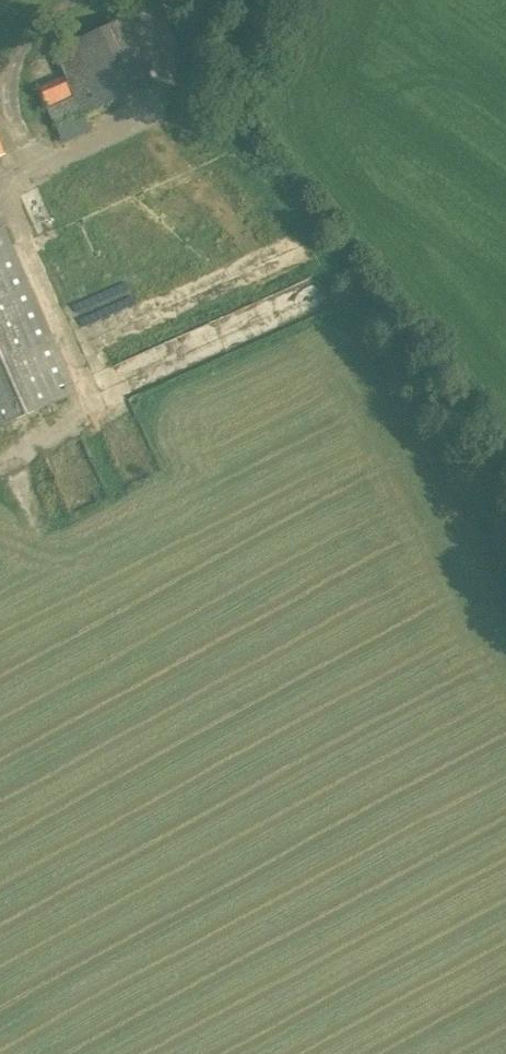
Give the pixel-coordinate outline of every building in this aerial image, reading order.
[(53,51),(82,115),(153,84),(124,19),(53,51)] [(39,88),(47,107),(70,96),(62,77),(39,88)] [(78,393),(4,226),(0,227),(0,427),(78,393)] [(115,289),(76,305),(84,324),(123,307),(115,289)]
